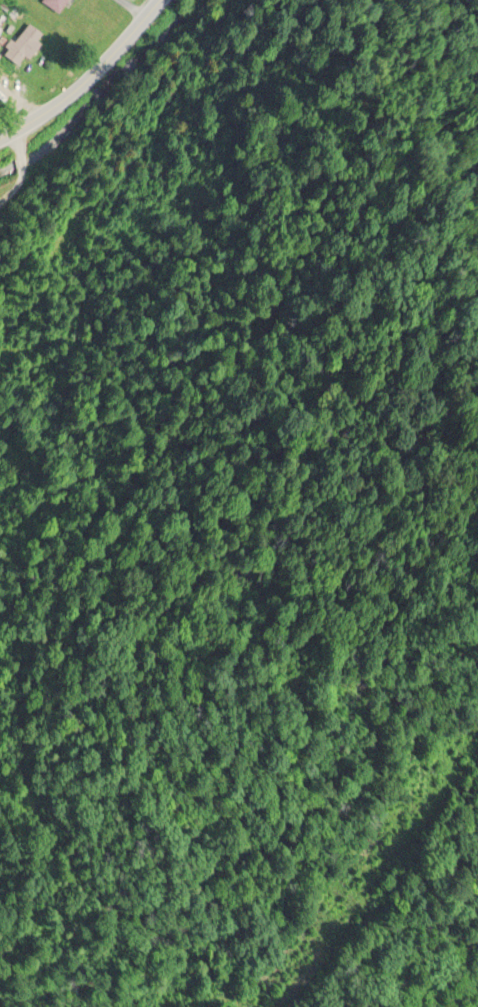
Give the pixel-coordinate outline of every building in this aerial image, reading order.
[(37,2),(56,16),(68,0),(39,0),(37,2)] [(43,38),(25,25),(2,57),(19,70),(43,38)]
